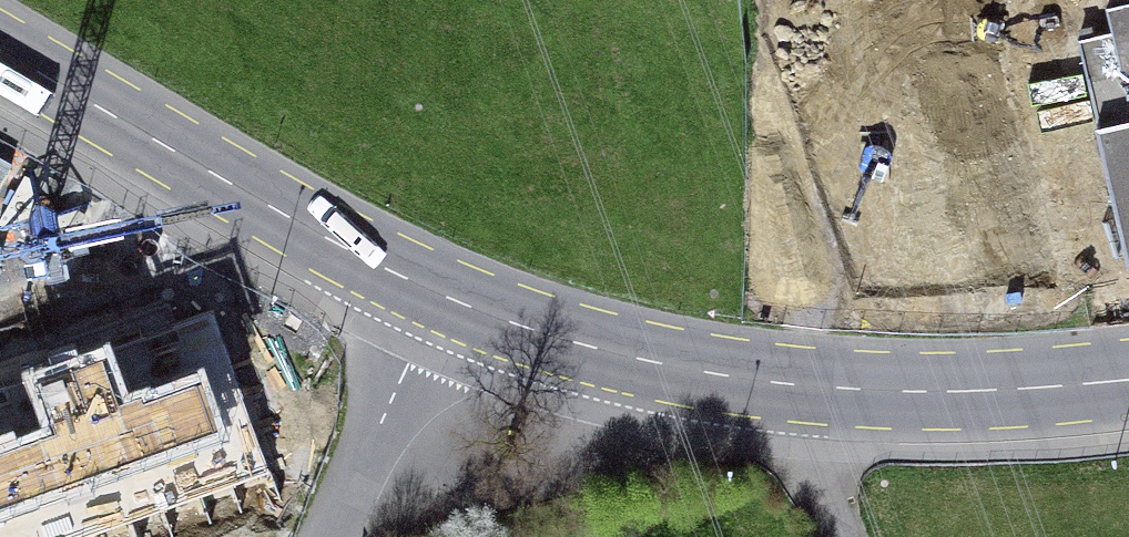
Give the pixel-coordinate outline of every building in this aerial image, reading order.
[(1080,48),(1128,260),(1128,9),(1109,13),(1115,40),(1080,48)]
